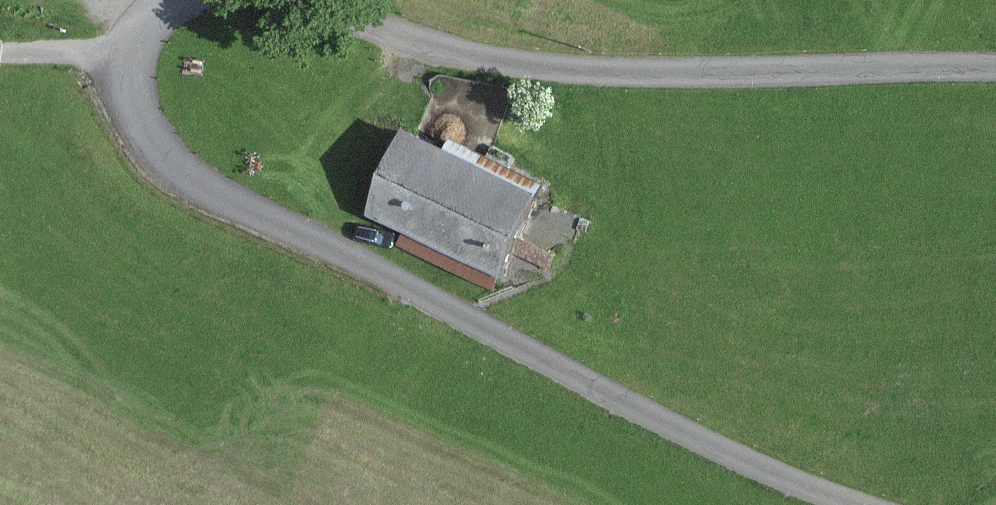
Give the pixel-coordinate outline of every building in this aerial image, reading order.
[(565,197),(430,123),(383,209),(518,283),(565,197)]
